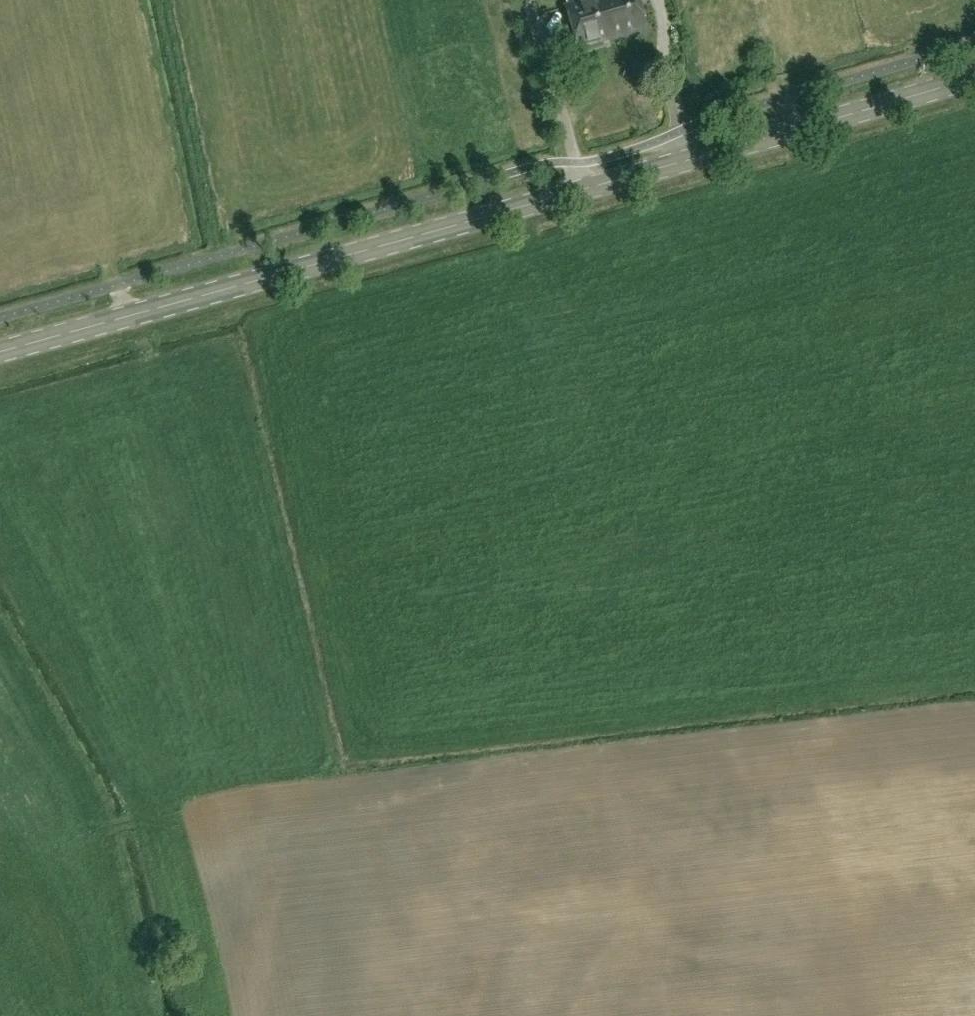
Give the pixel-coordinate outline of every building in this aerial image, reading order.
[(612,38),(600,0),(589,0),(565,7),(577,48),(612,38)] [(612,38),(646,28),(638,0),(600,0),(612,38)]
